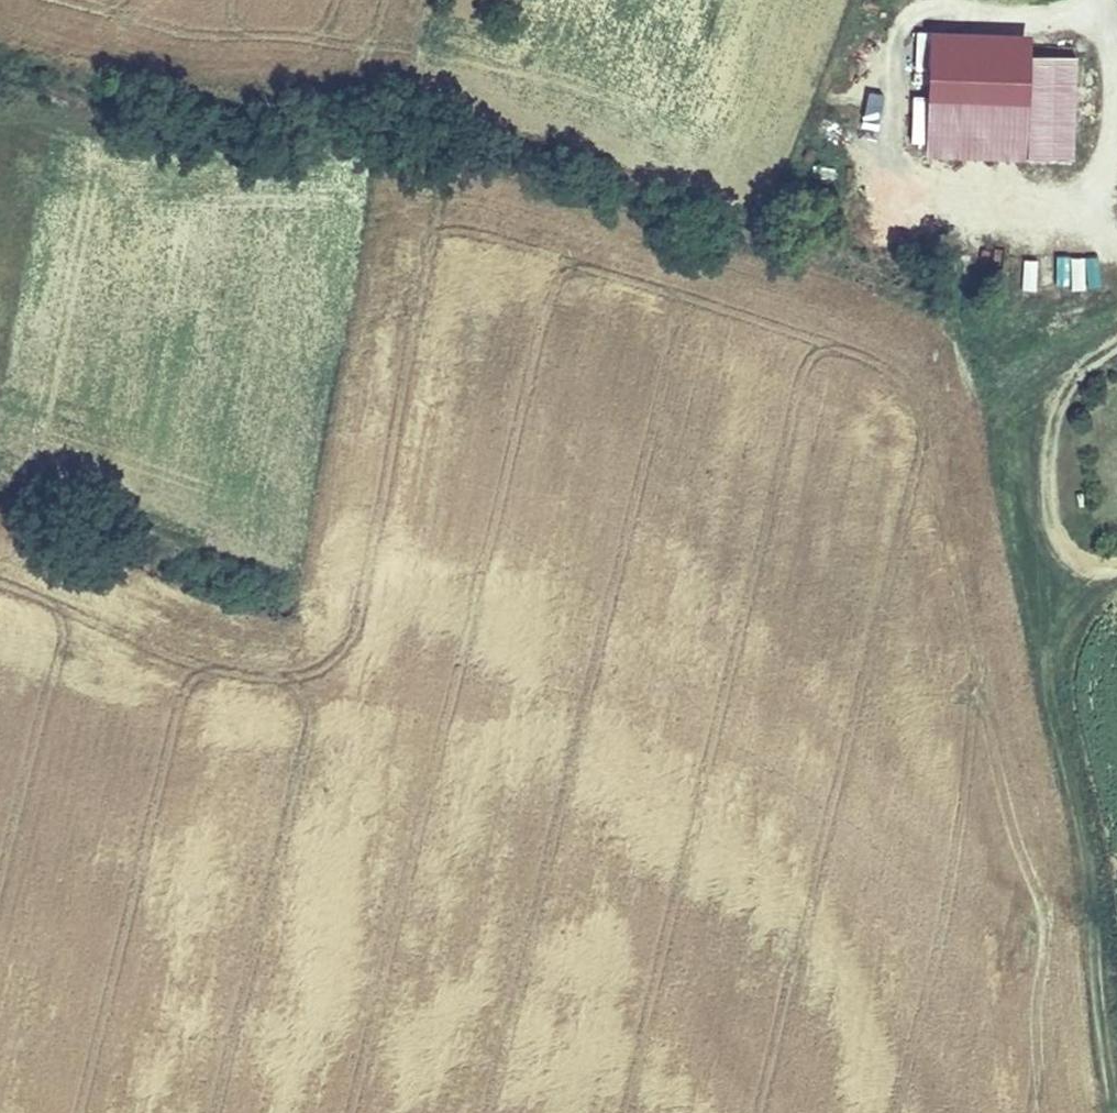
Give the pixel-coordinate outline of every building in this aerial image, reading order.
[(1023,154),(1025,47),(1025,35),(907,33),(905,152),(1023,154)] [(1025,47),(1023,154),(1070,155),(1072,47),(1025,47)] [(1063,271),(1066,295),(1083,294),(1080,269),(1063,271)] [(1030,273),(1028,301),(1041,302),(1042,274),(1030,273)]
